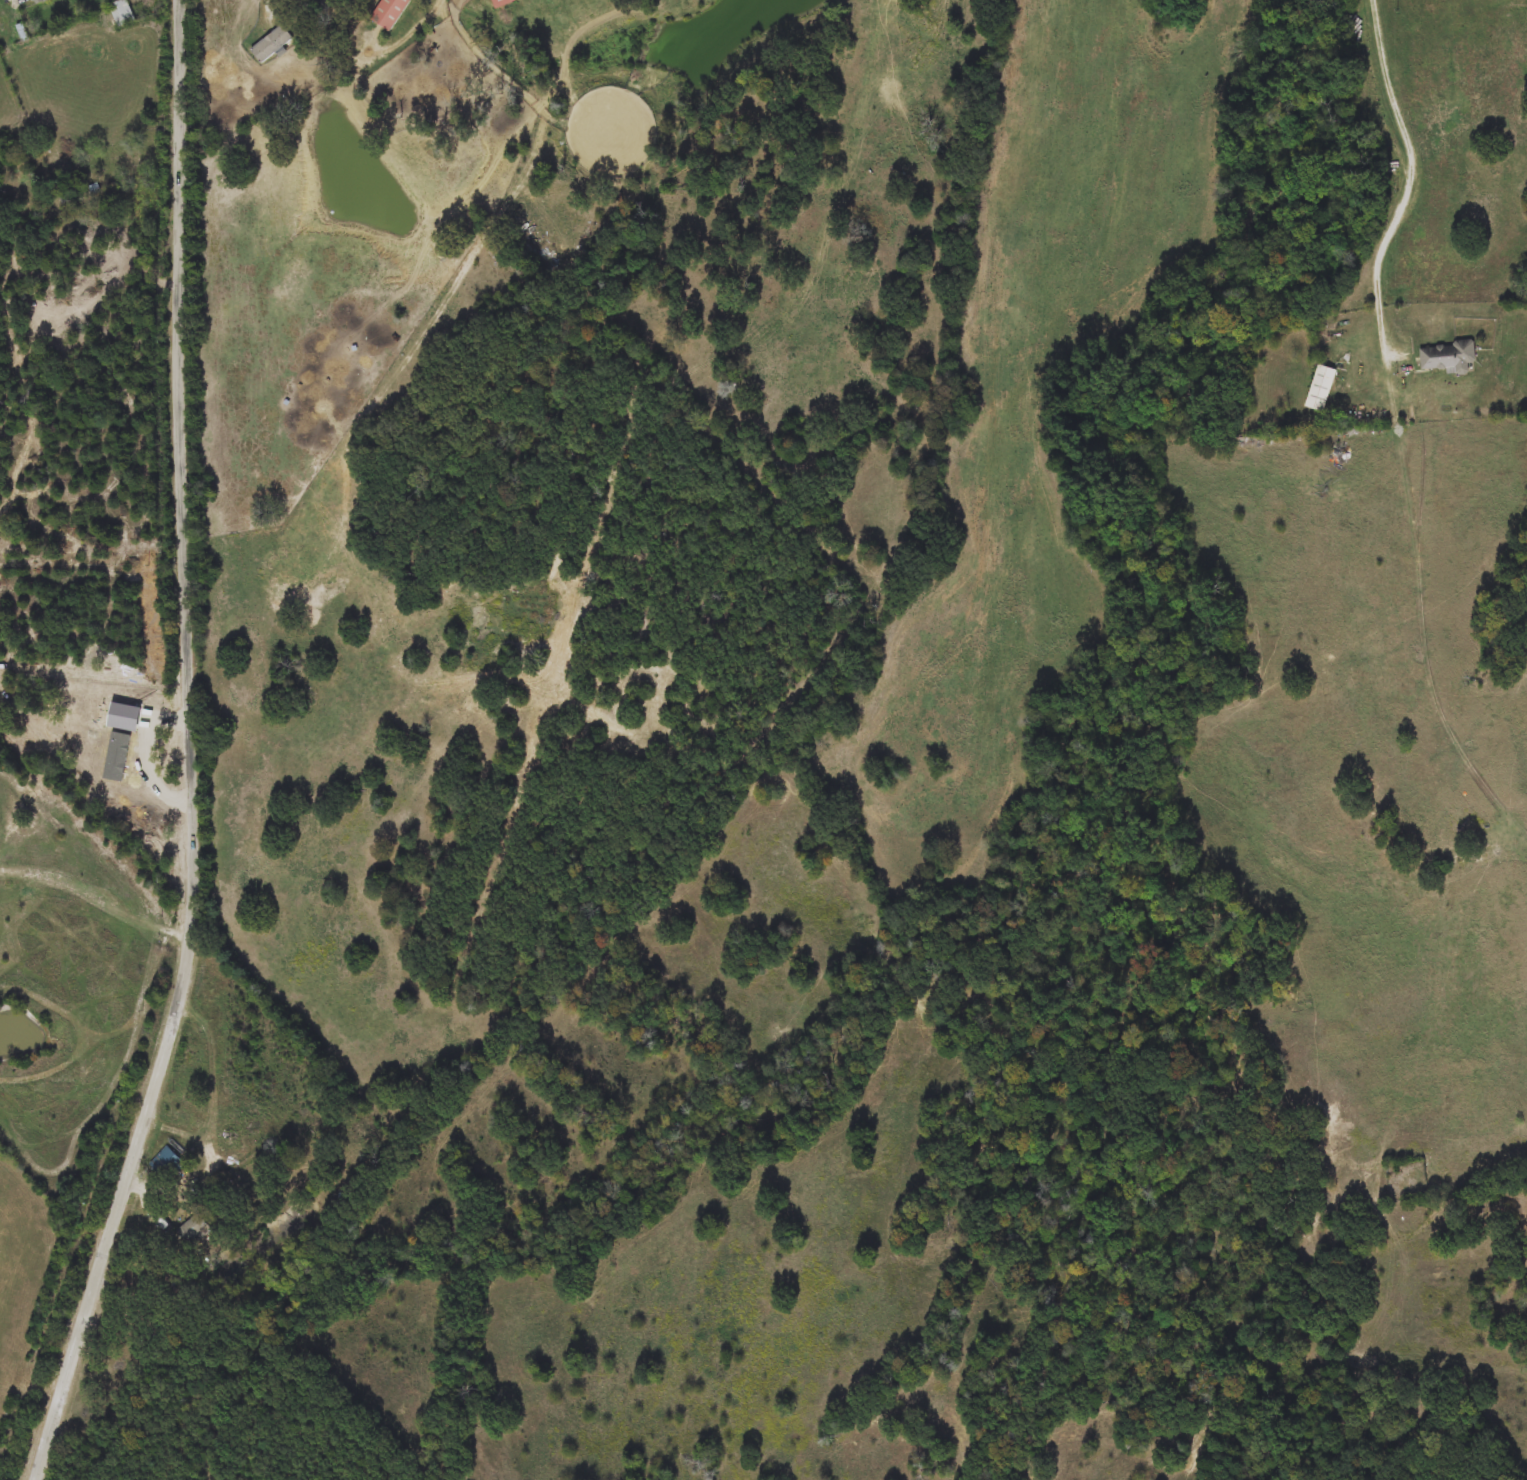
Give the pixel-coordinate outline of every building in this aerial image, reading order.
[(109,5),(122,0),(128,0),(136,22),(119,29),(109,5)] [(1474,340),(1476,363),(1468,363),(1468,374),(1454,375),(1454,368),(1421,370),(1420,349),(1454,346),(1454,342),(1474,340)] [(1324,414),(1305,409),(1315,366),(1334,370),(1324,414)] [(167,1183),(149,1165),(167,1147),(185,1165),(167,1183)] [(195,1245),(180,1232),(192,1219),(198,1224),(200,1222),(209,1230),(195,1245)]
